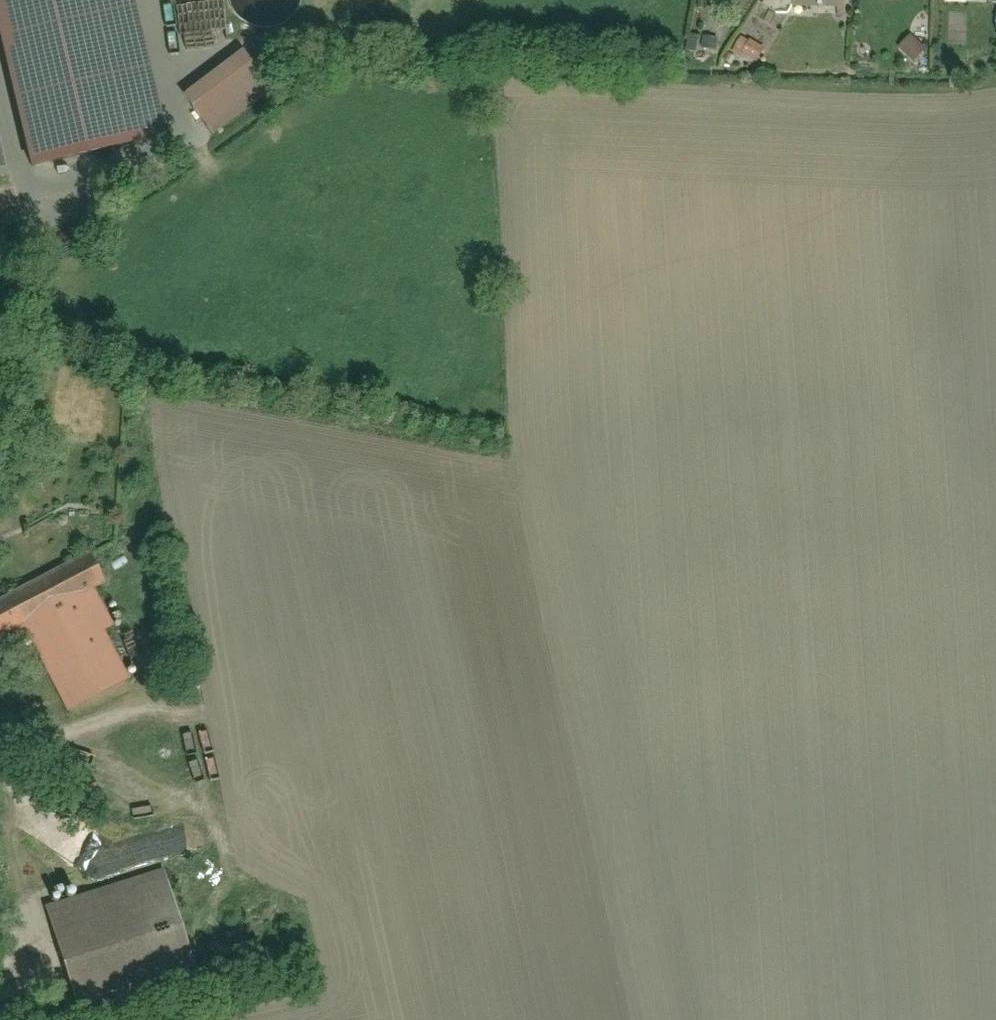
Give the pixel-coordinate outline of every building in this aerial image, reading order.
[(48,155),(162,132),(154,94),(149,95),(130,0),(25,0),(30,25),(76,16),(94,106),(43,116),(30,53),(0,59),(0,179),(8,217),(59,207),(48,155)] [(235,9),(242,16),(253,22),(263,24),(276,22),(288,16),(296,7),(299,0),(231,0),(235,9)] [(798,10),(849,10),(849,0),(798,0),(798,10)] [(235,48),(182,87),(204,117),(257,78),(235,48)] [(65,709),(124,678),(83,601),(101,591),(81,553),(0,596),(0,644),(23,632),(65,709)] [(44,909),(71,1015),(186,985),(159,879),(44,909)]
